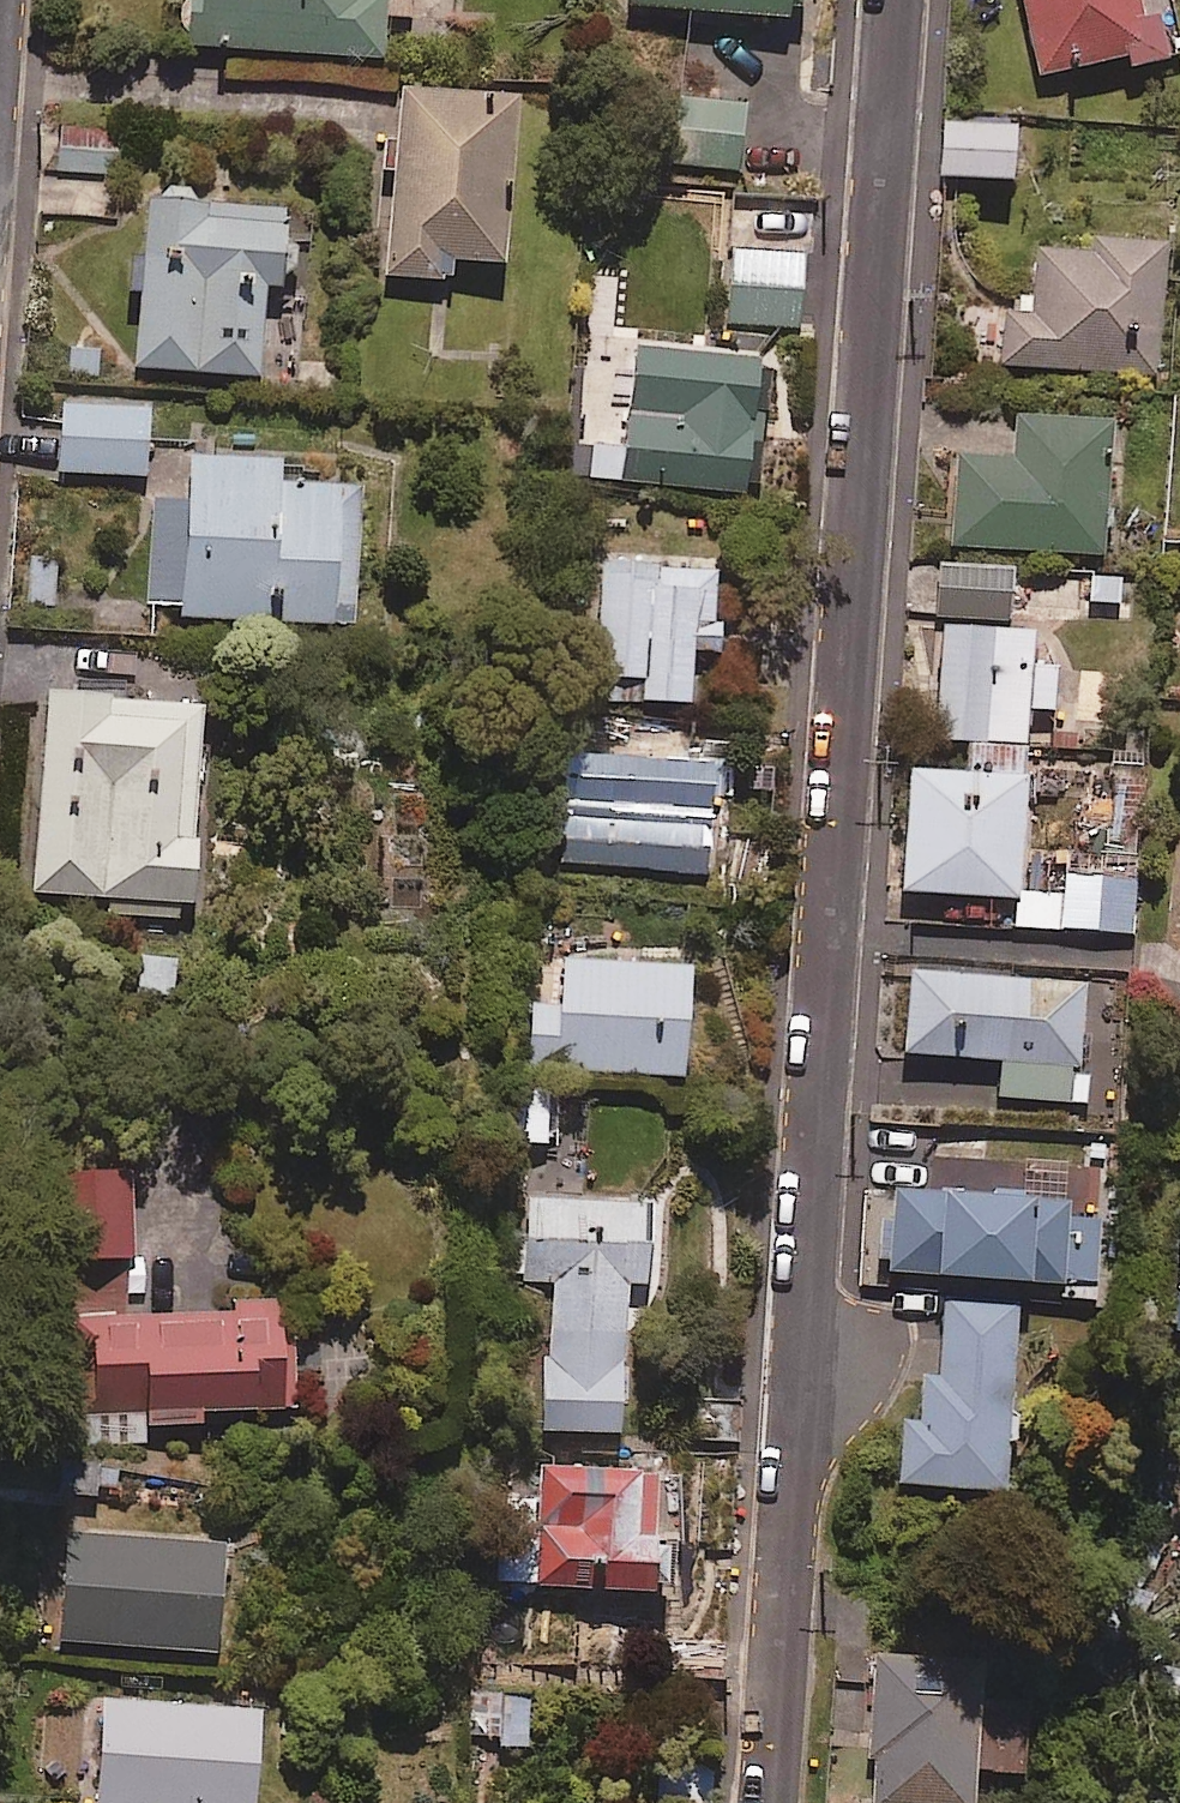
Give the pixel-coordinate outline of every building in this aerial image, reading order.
[(197,49),(385,61),(388,7),(414,9),(414,0),(200,0),(197,49)] [(631,9),(790,21),(791,0),(632,0),(631,9)] [(1140,0),(1025,0),(1039,76),(1127,59),(1129,70),(1170,62),(1161,17),(1144,20),(1140,0)] [(520,105),(400,95),(386,278),(453,284),(455,264),(508,268),(520,105)] [(1016,185),(1019,131),(1011,131),(1012,119),(974,116),(973,128),(946,127),(943,181),(1016,185)] [(325,215),(147,208),(141,374),(264,378),(267,291),(322,293),(325,215)] [(806,257),(735,251),(729,322),(800,328),(806,257)] [(1038,251),(1037,295),(1021,295),(1020,315),(1009,315),(1007,370),(1162,374),(1166,255),(1038,251)] [(762,367),(639,353),(629,445),(601,442),(597,479),(748,496),(762,367)] [(150,406),(64,403),(62,475),(148,478),(150,406)] [(1114,428),(1020,423),(1018,462),(958,459),(953,548),(1106,556),(1114,428)] [(153,501),(151,602),(184,603),(184,619),(359,624),(362,487),(286,485),(286,464),(190,462),(189,501),(153,501)] [(62,560),(28,556),(20,611),(55,615),(62,560)] [(719,565),(601,563),(599,704),(693,705),(694,653),(717,654),(719,565)] [(1015,573),(943,570),(941,618),(1013,621),(1015,573)] [(970,749),(1028,752),(1030,710),(1056,712),(1058,670),(1034,669),(1036,636),(944,632),(939,747),(970,749)] [(109,900),(108,915),(180,920),(181,907),(196,908),(200,846),(192,845),(202,709),(49,698),(35,895),(109,900)] [(1028,752),(970,749),(969,778),(913,775),(907,894),(1021,900),(1028,752)] [(716,768),(566,759),(560,866),(709,876),(716,768)] [(1134,936),(1137,877),(1079,874),(1077,898),(1023,895),(1021,930),(1134,936)] [(693,971),(565,964),(563,1007),(534,1005),(530,1070),(687,1079),(693,971)] [(1001,1099),(1090,1105),(1092,1075),(1082,1074),(1087,989),(914,977),(909,1058),(1003,1064),(1001,1099)] [(550,1093),(519,1094),(520,1145),(551,1144),(550,1093)] [(137,1168),(91,1170),(93,1269),(139,1268),(137,1168)] [(1097,1286),(1103,1211),(899,1194),(892,1275),(1036,1287),(1036,1281),(1097,1286)] [(530,1263),(556,1264),(554,1442),(625,1443),(628,1288),(653,1289),(654,1199),(531,1197),(531,1247),(530,1263)] [(99,1433),(207,1430),(207,1415),(287,1413),(284,1298),(231,1299),(232,1310),(124,1313),(96,1313),(99,1433)] [(903,1489),(1010,1495),(1012,1448),(1020,1449),(1022,1417),(1014,1417),(1020,1307),(947,1303),(943,1378),(926,1377),(924,1423),(906,1422),(903,1489)] [(672,1479),(539,1475),(536,1596),(669,1600),(672,1479)] [(228,1545),(70,1533),(61,1645),(219,1657),(228,1545)] [(876,1665),(875,1802),(978,1802),(978,1781),(1029,1782),(1029,1711),(984,1711),(984,1665),(876,1665)] [(532,1699),(498,1697),(495,1746),(529,1748),(532,1699)] [(103,1704),(96,1802),(258,1802),(264,1715),(103,1704)]
